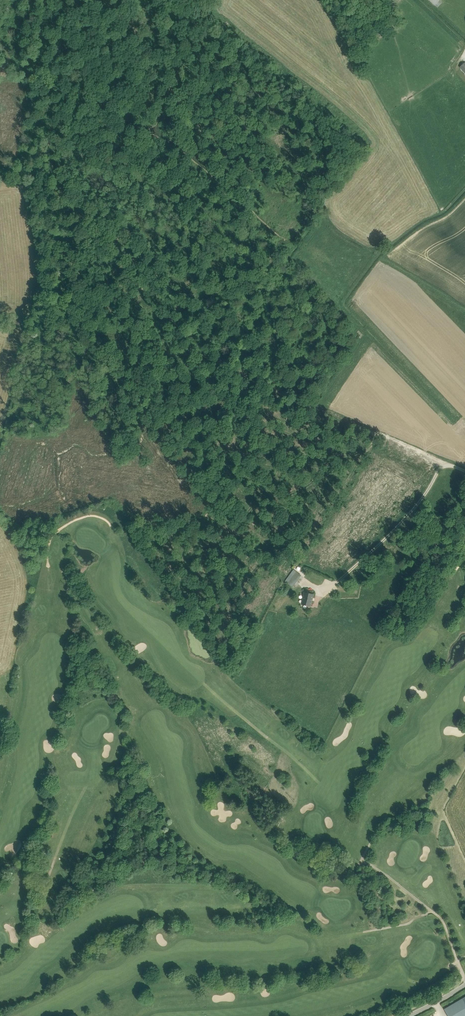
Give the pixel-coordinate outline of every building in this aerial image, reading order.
[(297,572),(288,583),(292,586),(301,575),(297,572)] [(302,604),(311,606),(312,600),(313,595),(313,594),(305,592),(302,604)] [(445,1009),(449,1015),(464,1015),(464,997),(445,1009)]
